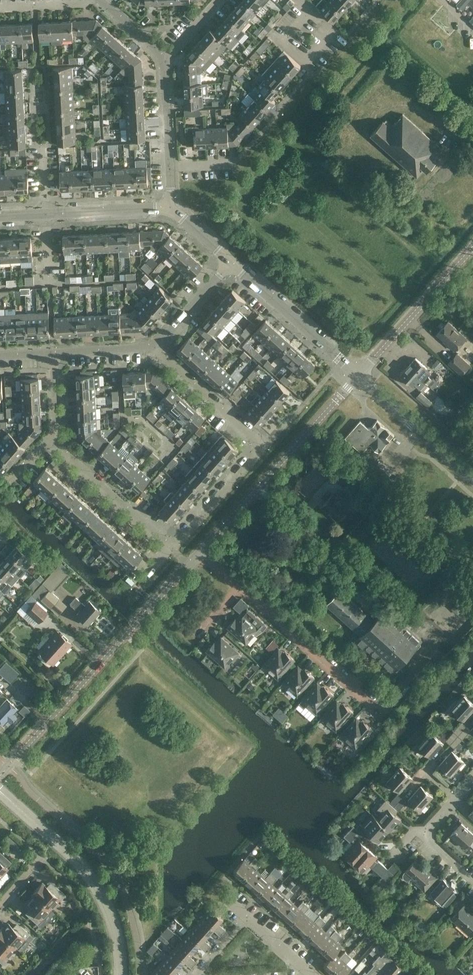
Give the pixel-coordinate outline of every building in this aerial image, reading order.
[(256,12),(243,0),(235,8),(249,20),(256,12)] [(259,0),(243,0),(256,12),(263,4),(259,0)] [(327,0),(321,0),(316,5),(334,21),(341,13),(327,0)] [(343,0),(327,0),(341,13),(348,5),(343,0)] [(456,3),(467,12),(472,5),(472,0),(459,0),(456,3)] [(249,20),(235,8),(228,16),(242,28),(249,20)] [(242,28),(228,16),(221,24),(239,40),(246,32),(242,28)] [(97,20),(72,21),(73,34),(83,34),(84,38),(88,42),(91,39),(103,25),(97,20)] [(61,21),(50,22),(51,40),(62,39),(61,21)] [(72,21),(61,21),(62,39),(73,39),(73,34),(72,21)] [(50,22),(39,23),(40,41),(51,40),(50,22)] [(32,23),(21,24),(22,42),(22,48),(28,47),(27,41),(33,41),(32,23)] [(10,24),(0,25),(0,36),(0,38),(0,45),(0,49),(6,49),(5,42),(11,42),(10,24)] [(21,24),(10,24),(11,42),(22,42),(21,24)] [(239,40),(221,24),(214,32),(228,45),(231,48),(239,40)] [(111,32),(103,25),(91,39),(99,46),(111,32)] [(214,32),(210,29),(203,37),(220,54),(228,45),(214,32)] [(111,32),(99,46),(107,53),(119,40),(111,32)] [(220,54),(203,37),(196,45),(213,62),(220,54)] [(119,40),(107,53),(115,60),(127,47),(119,40)] [(213,62),(196,45),(188,54),(204,68),(206,69),(213,62)] [(115,60),(123,67),(135,54),(127,47),(115,60)] [(301,66),(287,54),(284,51),(276,59),(293,74),(301,66)] [(141,60),(135,54),(123,67),(120,70),(125,74),(129,74),(129,85),(143,84),(141,60)] [(204,68),(188,54),(183,60),(184,84),(197,84),(197,83),(196,73),(200,73),(204,68)] [(293,74),(276,59),(269,67),(286,82),(293,74)] [(72,66),(54,67),(55,78),(73,77),(72,66)] [(286,82),(269,67),(262,75),(265,78),(279,90),(286,82)] [(22,69),(4,70),(5,81),(23,80),(22,69)] [(221,87),(227,88),(230,74),(224,73),(221,87)] [(73,77),(55,78),(55,89),(73,88),(73,77)] [(258,87),(261,90),(262,90),(271,99),(272,98),(279,90),(265,78),(258,87)] [(23,80),(5,81),(5,92),(23,91),(23,80)] [(197,84),(184,84),(185,95),(202,94),(201,83),(197,83),(197,84)] [(129,85),(125,85),(125,96),(143,95),(143,84),(129,85)] [(73,88),(55,89),(56,100),(74,99),(73,88)] [(262,90),(261,90),(254,98),(268,110),(275,102),(272,98),(271,99),(262,90)] [(23,91),(5,92),(6,103),(24,102),(23,91)] [(202,94),(185,95),(185,107),(203,106),(202,94)] [(143,95),(125,96),(126,107),(144,106),(143,95)] [(268,110),(254,98),(247,106),(260,118),(268,110)] [(74,99),(56,100),(56,111),(74,110),(74,99)] [(24,102),(6,103),(7,113),(25,112),(24,102)] [(144,106),(126,107),(126,118),(144,117),(144,106)] [(239,114),(242,118),(243,117),(253,126),(260,118),(247,106),(239,114)] [(222,114),(226,113),(226,118),(229,118),(229,113),(231,113),(231,107),(221,108),(222,114)] [(74,110),(56,111),(57,122),(75,121),(74,110)] [(25,112),(7,113),(7,124),(25,123),(25,112)] [(434,158),(442,149),(403,114),(392,125),(386,119),(384,122),(383,120),(370,135),(417,177),(425,168),(427,169),(436,159),(434,158)] [(144,117),(126,118),(127,129),(145,128),(144,117)] [(227,123),(227,127),(228,145),(237,145),(253,126),(243,117),(242,118),(235,125),(232,122),(227,123)] [(75,121),(57,122),(58,133),(76,132),(75,121)] [(25,123),(7,124),(8,135),(26,134),(25,123)] [(195,147),(207,146),(206,128),(197,129),(196,126),(185,126),(186,144),(195,144),(195,147)] [(227,127),(217,128),(217,146),(228,145),(227,127)] [(145,128),(127,129),(128,140),(146,139),(145,128)] [(217,128),(206,128),(207,146),(217,146),(217,128)] [(76,132),(58,133),(58,144),(76,143),(76,132)] [(26,134),(8,135),(8,146),(26,145),(26,134)] [(66,171),(60,171),(61,189),(72,189),(71,171),(71,164),(66,165),(66,171)] [(147,166),(136,167),(137,185),(148,184),(147,166)] [(136,167),(125,168),(126,186),(137,185),(136,167)] [(18,191),(16,168),(5,169),(6,174),(7,192),(18,191)] [(29,191),(28,173),(27,168),(16,168),(18,191),(29,191)] [(114,168),(103,169),(104,187),(115,186),(114,168)] [(125,168),(114,168),(115,186),(126,186),(125,168)] [(93,169),(82,170),(83,188),(94,187),(93,169)] [(103,169),(93,169),(94,187),(104,187),(103,169)] [(82,170),(71,171),(72,189),(83,188),(82,170)] [(164,230),(139,231),(140,244),(141,244),(151,244),(151,248),(156,252),(158,249),(170,235),(164,230)] [(139,231),(128,232),(129,250),(141,249),(141,244),(140,244),(139,231)] [(107,233),(108,251),(108,257),(116,257),(116,260),(119,260),(119,250),(118,232),(107,233)] [(128,232),(118,232),(119,250),(129,250),(128,232)] [(96,233),(85,234),(86,252),(97,251),(96,233)] [(107,233),(96,233),(97,251),(108,251),(107,233)] [(85,234),(74,235),(76,253),(86,252),(85,234)] [(74,235),(63,235),(64,253),(76,253),(74,235)] [(158,249),(166,256),(178,243),(170,235),(158,249)] [(21,261),(20,237),(9,238),(11,262),(21,261)] [(33,261),(31,237),(20,237),(21,261),(33,261)] [(9,238),(0,239),(0,263),(11,262),(9,238)] [(178,243),(166,256),(174,263),(186,250),(178,243)] [(186,250),(174,263),(182,270),(194,257),(186,250)] [(194,257),(182,270),(191,278),(203,265),(194,257)] [(109,271),(109,280),(120,279),(120,273),(120,270),(109,271)] [(88,275),(83,275),(83,273),(76,273),(77,282),(88,281),(88,275)] [(173,299),(160,287),(152,295),(165,307),(173,299)] [(246,302),(232,290),(225,298),(238,310),(246,302)] [(152,295),(145,304),(158,316),(165,307),(152,295)] [(238,310),(225,298),(218,306),(231,318),(238,310)] [(158,316),(145,304),(138,311),(138,312),(151,324),(158,316)] [(231,318),(218,306),(210,314),(224,326),(231,318)] [(131,317),(121,318),(120,318),(121,331),(145,330),(151,324),(138,312),(138,311),(135,309),(131,313),(131,317)] [(39,336),(37,313),(27,314),(28,336),(39,336)] [(49,313),(37,313),(39,336),(50,335),(49,313)] [(120,313),(109,314),(110,332),(121,331),(120,318),(121,318),(120,313)] [(16,314),(5,315),(6,337),(17,337),(16,314)] [(28,336),(27,314),(16,314),(17,337),(28,336)] [(98,314),(87,315),(88,333),(99,332),(98,314)] [(109,314),(98,314),(99,332),(110,332),(109,314)] [(224,326),(210,314),(203,323),(216,335),(224,326)] [(77,315),(66,316),(67,334),(77,333),(77,315)] [(87,315),(77,315),(77,333),(88,333),(87,315)] [(66,316),(55,317),(54,317),(55,335),(67,334),(66,316)] [(266,320),(254,333),(262,341),(274,327),(266,320)] [(466,338),(448,322),(438,333),(455,350),(466,338)] [(274,327),(262,341),(270,348),(282,334),(274,327)] [(282,334),(270,348),(278,355),(290,342),(282,334)] [(190,337),(178,351),(186,358),(198,345),(190,337)] [(290,342),(278,355),(287,362),(299,349),(290,342)] [(198,345),(186,358),(194,366),(206,352),(198,345)] [(299,349),(287,362),(295,369),(307,356),(299,349)] [(206,352),(194,366),(202,373),(214,359),(206,352)] [(471,365),(458,352),(448,362),(462,375),(471,365)] [(307,356),(295,369),(303,377),(315,364),(307,356)] [(416,358),(408,366),(433,389),(439,382),(433,377),(432,379),(427,375),(431,371),(416,358)] [(214,359),(202,373),(210,380),(222,367),(214,359)] [(258,373),(256,371),(261,366),(258,364),(254,369),(251,372),(255,376),(258,373)] [(433,389),(408,366),(401,375),(412,385),(415,382),(423,389),(427,384),(433,389)] [(222,367),(210,380),(218,387),(230,374),(222,367)] [(154,371),(145,372),(146,389),(146,394),(152,393),(155,390),(163,397),(172,388),(154,371)] [(134,372),(123,373),(124,391),(135,390),(134,372)] [(145,372),(134,372),(135,390),(146,389),(145,372)] [(76,375),(77,387),(95,386),(94,374),(76,375)] [(230,374),(218,387),(227,395),(239,381),(230,374)] [(21,378),(22,390),(39,389),(39,377),(21,378)] [(276,380),(269,388),(282,400),(290,392),(276,380)] [(95,386),(77,387),(77,397),(95,396),(95,386)] [(163,397),(160,400),(168,408),(180,395),(172,388),(163,397)] [(269,388),(262,396),(275,408),(282,400),(269,388)] [(39,389),(22,390),(22,400),(40,399),(39,389)] [(428,407),(432,402),(420,392),(416,397),(428,407)] [(180,395),(168,408),(176,415),(188,402),(180,395)] [(95,396),(77,397),(78,408),(96,407),(95,396)] [(262,396),(254,404),(268,416),(275,408),(262,396)] [(40,399),(22,400),(23,411),(41,410),(40,399)] [(188,402),(176,415),(184,423),(196,409),(188,402)] [(254,404),(247,413),(260,425),(268,416),(254,404)] [(96,407),(78,408),(79,419),(97,418),(96,407)] [(196,409),(184,423),(193,430),(205,417),(196,409)] [(41,410),(23,411),(23,422),(41,421),(41,410)] [(97,418),(79,419),(79,430),(97,429),(97,428),(97,418)] [(369,428),(360,420),(345,437),(362,453),(369,445),(371,445),(379,452),(394,435),(377,419),(369,428)] [(23,422),(19,422),(19,428),(23,431),(16,439),(15,439),(25,448),(42,429),(41,421),(23,422)] [(97,429),(79,430),(80,438),(98,455),(107,445),(107,444),(99,437),(102,434),(101,428),(97,428),(97,429)] [(12,435),(5,444),(18,456),(25,448),(15,439),(16,439),(12,435)] [(225,437),(218,445),(231,457),(239,449),(225,437)] [(110,441),(107,444),(107,445),(98,455),(106,462),(118,448),(110,441)] [(5,444),(0,449),(0,454),(11,464),(18,456),(5,444)] [(231,457),(218,445),(211,453),(224,465),(231,457)] [(118,448),(106,462),(114,469),(126,456),(118,448)] [(224,465),(211,453),(203,461),(217,473),(224,465)] [(0,454),(0,470),(3,472),(11,464),(0,454)] [(126,456),(114,469),(122,476),(134,463),(126,456)] [(217,473),(203,461),(196,469),(209,481),(217,473)] [(134,463),(122,476),(130,484),(142,470),(134,463)] [(46,467),(44,469),(34,481),(42,488),(54,475),(46,467)] [(209,481),(196,469),(189,477),(202,490),(209,481)] [(142,470),(130,484),(139,491),(151,478),(142,470)] [(54,475),(42,488),(50,496),(62,482),(54,475)] [(202,490),(189,477),(182,486),(195,498),(202,490)] [(62,482),(50,496),(58,503),(70,489),(62,482)] [(195,498),(182,486),(174,494),(188,506),(195,498)] [(70,489),(58,503),(66,510),(78,497),(70,489)] [(171,491),(164,499),(167,502),(180,514),(188,506),(174,494),(171,491)] [(351,507),(358,499),(348,491),(342,498),(339,495),(337,498),(333,494),(322,506),(337,519),(349,505),(351,507)] [(75,517),(87,504),(78,497),(66,510),(63,514),(71,521),(75,517)] [(167,502),(160,510),(159,510),(173,522),(180,514),(167,502)] [(87,504),(75,517),(83,525),(95,511),(87,504)] [(95,511),(83,525),(91,532),(103,518),(95,511)] [(103,518),(91,532),(99,539),(111,526),(103,518)] [(102,551),(119,533),(111,526),(99,539),(94,544),(102,551)] [(132,535),(136,530),(133,526),(128,531),(132,535)] [(110,558),(127,540),(119,533),(102,551),(110,558)] [(118,566),(135,547),(127,540),(110,558),(118,566)] [(16,545),(8,554),(26,569),(33,561),(16,545)] [(135,547),(123,561),(131,568),(143,555),(135,547)] [(26,569),(8,554),(1,562),(19,577),(21,577),(25,572),(25,570),(26,569)] [(1,562),(0,563),(0,575),(11,585),(19,577),(1,562)] [(0,575),(0,590),(3,593),(7,593),(11,588),(11,586),(11,585),(0,575)] [(34,588),(41,580),(36,576),(30,584),(34,588)] [(67,605),(58,598),(52,592),(61,583),(54,577),(37,596),(58,615),(67,605)] [(336,611),(361,634),(375,621),(374,620),(374,621),(351,600),(340,590),(327,604),(336,611)] [(242,596),(234,604),(241,611),(249,603),(242,596)] [(100,611),(89,601),(85,605),(76,597),(70,604),(75,609),(76,607),(80,610),(76,614),(88,625),(100,611)] [(38,622),(47,612),(35,602),(27,611),(38,622)] [(386,608),(375,621),(361,634),(357,639),(354,637),(349,642),(352,645),(352,646),(358,639),(359,640),(358,641),(359,641),(360,640),(364,644),(363,645),(364,645),(393,671),(395,670),(397,670),(401,666),(401,663),(405,659),(405,660),(406,659),(405,658),(410,653),(411,654),(411,653),(410,652),(414,648),(417,649),(421,644),(420,641),(422,640),(386,608)] [(233,620),(227,627),(246,644),(255,634),(257,635),(262,631),(263,631),(242,613),(234,621),(234,620),(233,620)] [(53,664),(71,643),(57,630),(38,651),(53,664)] [(212,644),(207,650),(225,667),(234,657),(236,658),(241,655),(242,655),(242,654),(221,636),(213,645),(213,644),(212,644)] [(279,647),(261,668),(267,671),(269,670),(279,679),(295,660),(289,654),(288,654),(289,655),(288,655),(279,647)] [(430,660),(413,678),(419,683),(436,665),(430,660)] [(298,665),(280,685),(280,686),(281,685),(287,688),(288,687),(298,696),(315,677),(308,671),(308,672),(307,673),(298,665)] [(318,682),(299,703),(300,703),(306,706),(307,704),(317,713),(334,694),(327,688),(327,689),(327,690),(318,682)] [(472,710),(472,702),(465,695),(452,709),(464,720),(472,710)] [(0,706),(0,722),(2,724),(18,708),(7,698),(0,706)] [(337,699),(319,720),(320,720),(326,723),(327,722),(337,731),(354,712),(347,706),(346,706),(347,706),(346,707),(337,699)] [(26,715),(31,709),(25,704),(20,709),(26,715)] [(274,712),(284,720),(289,713),(279,705),(274,712)] [(357,717),(338,737),(339,738),(339,737),(345,740),(346,739),(356,748),(373,729),(366,723),(366,724),(366,725),(357,717)] [(458,735),(454,731),(446,740),(450,744),(458,735)] [(431,757),(444,743),(432,732),(419,746),(431,757)] [(458,735),(450,744),(455,748),(463,739),(458,735)] [(452,775),(465,761),(453,750),(440,765),(452,775)] [(400,792),(413,777),(401,767),(388,781),(400,792)] [(421,810),(433,796),(422,785),(409,800),(421,810)] [(398,794),(390,803),(394,807),(402,798),(398,794)] [(402,798),(394,807),(397,809),(399,811),(407,802),(402,798)] [(383,813),(378,819),(389,830),(391,832),(392,831),(398,828),(396,825),(401,820),(393,813),(397,809),(394,807),(390,803),(386,799),(378,809),(383,813)] [(360,823),(356,828),(366,836),(369,832),(379,841),(389,830),(378,819),(373,814),(363,826),(360,823)] [(472,839),(472,833),(462,823),(451,835),(465,847),(472,839)] [(356,828),(354,826),(354,825),(344,836),(349,841),(341,850),(345,854),(354,863),(368,847),(361,841),(366,836),(356,828)] [(378,856),(368,847),(354,863),(364,871),(370,864),(373,868),(378,862),(375,859),(378,856)] [(245,858),(234,870),(243,878),(258,860),(255,858),(250,863),(245,858)] [(425,890),(438,876),(428,867),(426,869),(416,859),(405,872),(403,874),(403,876),(405,878),(407,879),(409,879),(411,878),(413,876),(417,879),(415,882),(420,886),(421,885),(425,890)] [(258,860),(243,878),(251,885),(261,873),(257,869),(262,863),(258,860)] [(385,886),(394,876),(395,875),(379,860),(378,862),(373,868),(383,876),(379,881),(385,886)] [(294,868),(283,881),(288,884),(299,871),(294,868)] [(261,873),(251,885),(259,892),(275,875),(271,872),(266,878),(261,873)] [(275,875),(259,892),(267,900),(278,888),(273,884),(278,878),(275,875)] [(446,905),(459,891),(454,887),(456,885),(452,881),(450,883),(444,878),(431,892),(437,898),(437,899),(440,902),(441,901),(446,905)] [(42,882),(33,893),(50,908),(59,898),(61,900),(65,895),(56,886),(51,891),(42,882)] [(278,888),(267,900),(275,907),(291,889),(287,886),(282,892),(278,888)] [(291,889),(275,907),(283,914),(294,902),(289,898),(294,892),(291,889)] [(50,908),(33,893),(34,894),(25,904),(33,911),(29,916),(38,925),(43,920),(41,918),(50,908)] [(472,933),(472,913),(467,908),(472,902),(472,901),(464,894),(453,906),(458,910),(452,918),(471,935),(472,933)] [(294,902),(283,914),(291,921),(307,904),(304,901),(299,906),(294,902)] [(307,904),(291,921),(299,929),(310,916),(305,912),(310,907),(307,904)] [(224,918),(212,907),(204,915),(223,932),(226,929),(219,923),(224,918)] [(223,932),(204,915),(197,923),(210,934),(214,929),(221,935),(223,932)] [(310,916),(299,929),(307,936),(323,918),(320,915),(315,921),(310,916)] [(323,918),(307,936),(315,943),(326,931),(322,927),(327,921),(323,918)] [(0,929),(0,934),(15,948),(24,938),(25,939),(30,934),(20,925),(16,930),(8,923),(4,928),(2,927),(0,929)] [(210,934),(197,923),(190,931),(209,948),(212,945),(205,939),(210,934)] [(326,931),(315,943),(323,950),(339,932),(336,930),(331,935),(326,931)] [(209,948),(190,931),(183,939),(195,950),(200,946),(206,952),(209,948)] [(339,932),(323,950),(331,957),(331,958),(336,953),(343,946),(338,941),(343,936),(339,932)] [(375,940),(367,933),(363,937),(372,944),(375,940)] [(0,934),(0,961),(3,964),(8,959),(6,957),(15,948),(0,934)] [(195,950),(183,939),(176,947),(195,964),(197,962),(191,956),(195,950)] [(195,964),(176,947),(168,955),(181,966),(185,962),(192,968),(195,964)] [(331,958),(331,957),(325,964),(333,972),(349,954),(346,951),(341,957),(336,953),(331,958)] [(377,959),(394,974),(397,974),(404,968),(386,952),(381,956),(380,955),(377,959)] [(333,972),(336,974),(346,974),(352,968),(347,963),(352,957),(349,954),(333,972)] [(168,955),(161,964),(174,974),(180,974),(176,971),(181,966),(168,955)] [(377,959),(373,963),(374,964),(371,968),(378,974),(394,974),(377,959)] [(161,964),(154,972),(157,974),(174,974),(161,964)]
